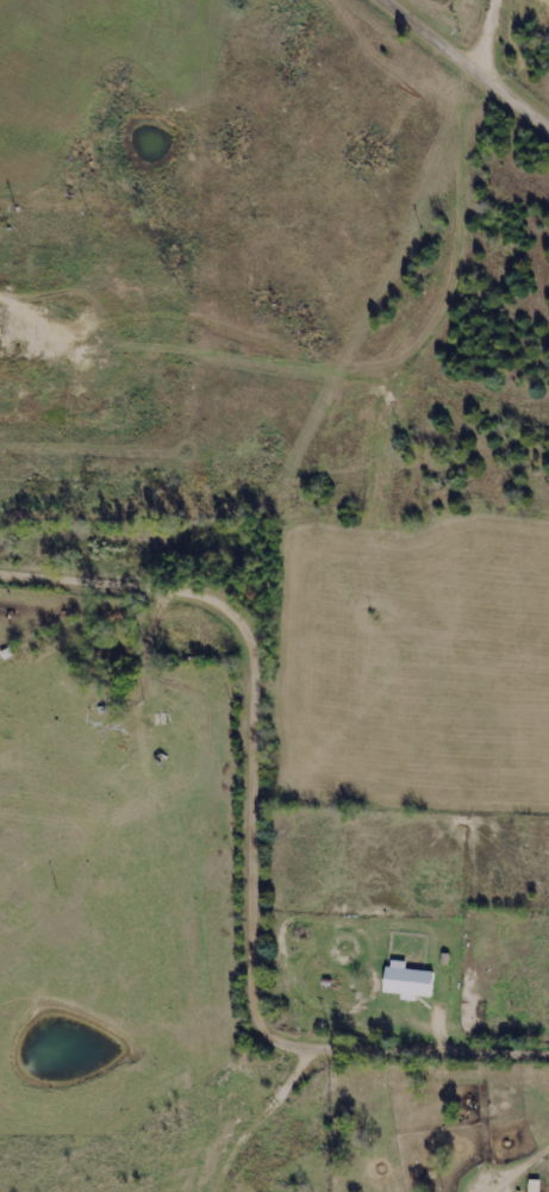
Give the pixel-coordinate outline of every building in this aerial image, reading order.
[(409,970),(410,962),(395,961),(394,968),(387,968),(386,993),(405,994),(405,998),(437,1000),(439,971),(409,970)] [(544,1181),(532,1180),(532,1191),(544,1191),(544,1181)]
